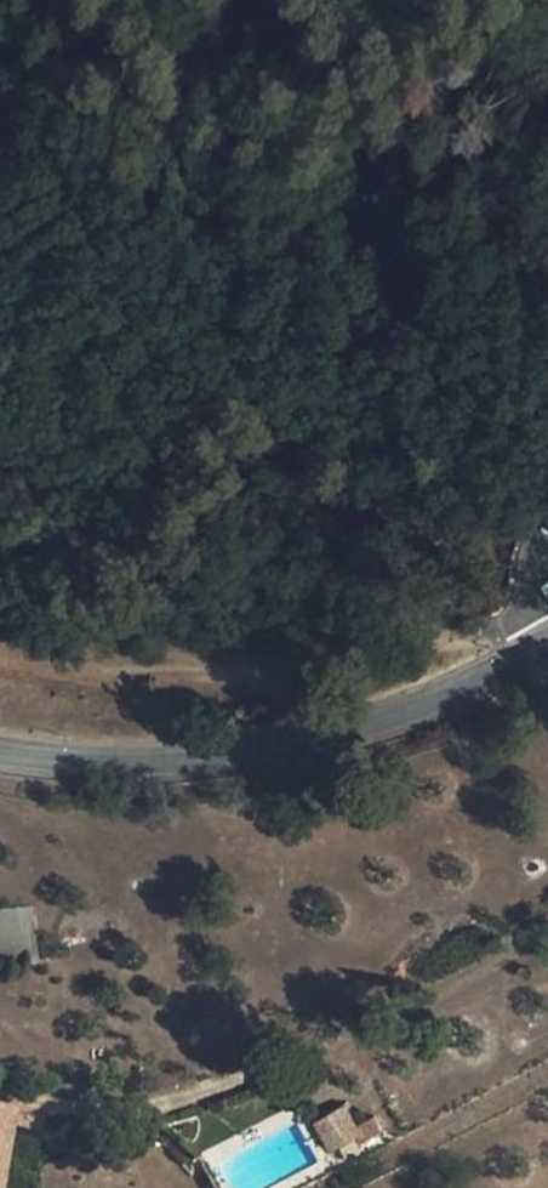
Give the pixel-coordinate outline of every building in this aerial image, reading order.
[(303,1124),(322,1153),(352,1135),(355,1142),(373,1132),(364,1119),(347,1129),(333,1106),(303,1124)] [(14,1114),(0,1111),(0,1181),(14,1114)]
